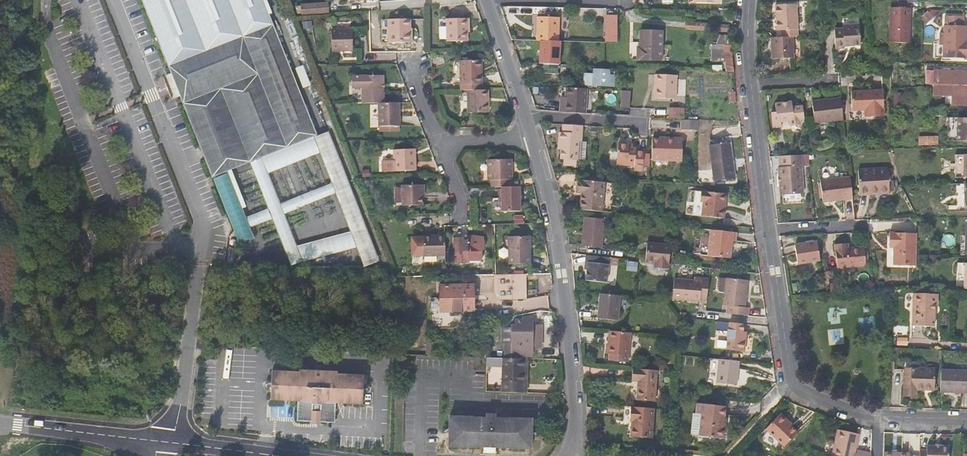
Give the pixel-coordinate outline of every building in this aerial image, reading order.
[(169,71),(178,93),(183,104),(259,73),(286,145),(317,133),(264,0),(140,0),(169,71)] [(301,4),(302,15),(330,12),(329,1),(301,4)] [(792,36),(796,36),(795,3),(775,4),(775,26),(781,26),(781,36),(792,36)] [(910,44),(911,8),(909,8),(896,8),(891,8),(890,43),(910,44)] [(935,17),(929,11),(928,11),(923,16),(921,18),(921,19),(926,25),(933,18),(935,17)] [(964,40),(965,26),(964,26),(965,15),(946,15),(945,32),(941,32),(940,44),(945,44),(945,57),(966,58),(966,40),(964,40)] [(559,18),(538,17),(537,41),(559,42),(559,18)] [(465,32),(465,18),(445,19),(445,41),(465,41),(465,32)] [(616,18),(605,18),(605,28),(616,29),(616,18)] [(408,43),(408,27),(408,20),(379,20),(379,43),(408,43)] [(702,23),(686,23),(685,30),(702,31),(717,32),(729,33),(730,25),(718,25),(719,24),(702,23)] [(843,26),(843,29),(835,29),(837,48),(846,47),(846,45),(862,45),(860,25),(843,26)] [(616,43),(616,29),(605,28),(604,43),(616,43)] [(352,29),(331,30),(332,52),(353,51),(352,29)] [(629,44),(661,45),(662,30),(640,29),(639,41),(629,41),(629,44)] [(729,36),(716,35),(715,45),(728,46),(729,36)] [(781,36),(770,36),(771,57),(792,57),(792,36),(781,36)] [(661,60),(661,45),(629,44),(629,47),(632,47),(632,59),(661,60)] [(712,64),(725,62),(724,52),(727,52),(727,47),(722,47),(710,48),(712,64)] [(731,47),(727,47),(727,52),(724,52),(725,62),(726,68),(733,67),(731,47)] [(457,62),(458,85),(481,84),(480,75),(478,75),(478,69),(480,69),(480,60),(457,62)] [(555,65),(537,64),(536,71),(555,72),(555,65)] [(595,70),(594,75),(584,74),(583,84),(614,85),(615,77),(608,77),(608,70),(595,70)] [(165,73),(162,75),(170,96),(178,93),(169,71),(165,73)] [(933,89),(965,89),(966,89),(966,72),(926,71),(925,84),(933,84),(933,89)] [(259,73),(183,104),(212,176),(286,145),(259,73)] [(382,75),(361,76),(351,76),(351,86),(354,89),(361,88),(362,104),(375,103),(383,103),(382,75)] [(676,77),(654,75),(653,99),(675,100),(676,77)] [(353,104),(362,104),(361,88),(354,89),(351,86),(349,86),(349,91),(352,91),(353,104)] [(583,113),(584,88),(565,87),(564,96),(564,103),(559,103),(558,112),(583,113)] [(933,89),(933,95),(953,96),(953,105),(966,105),(966,89),(965,89),(933,89)] [(481,90),(466,90),(467,113),(487,112),(487,90),(481,90)] [(850,93),(851,111),(864,111),(865,118),(883,117),(882,91),(850,93)] [(842,116),(839,95),(810,99),(813,120),(842,116)] [(631,108),(631,96),(623,96),(622,107),(631,108)] [(803,118),(801,104),(790,104),(790,99),(773,100),(774,108),(769,109),(770,124),(778,124),(778,120),(788,119),(788,123),(798,123),(798,118),(803,118)] [(398,126),(397,103),(383,103),(375,103),(376,127),(398,126)] [(685,109),(670,108),(669,118),(684,119),(685,109)] [(682,121),(681,130),(697,132),(698,122),(682,121)] [(565,160),(577,160),(580,160),(584,155),(585,142),(581,142),(582,126),(564,125),(563,133),(560,133),(559,145),(562,145),(561,151),(561,160),(565,160)] [(938,137),(918,137),(918,146),(938,146),(938,137)] [(653,139),(653,160),(683,160),(683,138),(660,138),(653,139)] [(730,143),(709,146),(714,181),(734,179),(730,143)] [(619,145),(618,162),(629,163),(628,166),(636,167),(636,170),(642,170),(642,167),(643,155),(643,154),(637,153),(637,149),(630,149),(630,146),(619,145)] [(393,151),(394,172),(415,172),(414,150),(393,151)] [(800,165),(803,165),(802,154),(781,155),(781,164),(778,164),(777,164),(779,192),(802,191),(800,165)] [(966,178),(966,155),(965,155),(955,155),(955,165),(955,178),(966,178)] [(501,188),(509,187),(508,179),(511,179),(510,158),(488,159),(488,180),(491,180),(491,188),(501,188)] [(858,172),(860,192),(881,190),(881,193),(890,192),(886,168),(858,172)] [(342,170),(333,173),(359,238),(367,234),(342,170)] [(228,173),(213,179),(239,243),(254,237),(228,173)] [(853,200),(850,178),(819,182),(822,204),(853,200)] [(602,212),(604,183),(583,181),(583,183),(578,182),(577,192),(582,193),(580,210),(602,212)] [(421,192),(424,192),(423,185),(402,186),(402,206),(421,206),(421,198),(421,192)] [(520,199),(520,195),(519,187),(509,187),(501,188),(502,212),(520,212),(520,199)] [(701,201),(701,191),(695,190),(693,215),(702,216),(704,201),(701,201)] [(726,193),(701,191),(701,201),(704,201),(702,216),(723,218),(726,193)] [(583,246),(602,248),(605,219),(586,217),(583,246)] [(735,232),(711,230),(708,255),(728,257),(730,247),(728,247),(729,240),(734,241),(735,232)] [(895,267),(917,267),(918,254),(918,253),(918,234),(891,234),(890,249),(895,249),(895,267)] [(463,241),(463,238),(454,238),(454,256),(457,257),(457,264),(469,264),(469,262),(480,262),(483,260),(483,254),(485,251),(485,237),(471,235),(466,238),(467,241),(463,241)] [(529,237),(508,237),(508,264),(529,264),(529,249),(529,237)] [(445,257),(445,238),(423,238),(423,257),(445,257)] [(660,264),(660,269),(669,269),(670,264),(671,244),(648,242),(647,263),(655,264),(660,264)] [(794,247),(797,263),(808,261),(809,263),(819,262),(816,243),(794,247)] [(835,245),(836,269),(864,268),(863,248),(848,249),(847,244),(835,245)] [(242,254),(229,250),(226,263),(239,266),(242,254)] [(606,257),(586,255),(585,264),(588,264),(587,271),(586,280),(606,282),(607,266),(605,265),(606,257)] [(747,280),(735,279),(728,278),(726,278),(718,278),(717,289),(719,292),(724,292),(723,305),(727,306),(726,314),(748,316),(749,309),(745,308),(747,280)] [(499,280),(499,299),(525,299),(525,280),(499,280)] [(674,280),(672,300),(701,303),(703,282),(674,280)] [(440,285),(440,311),(473,310),(473,285),(440,285)] [(937,305),(939,305),(940,295),(915,293),(914,303),(937,305)] [(621,296),(601,294),(599,319),(618,321),(621,296)] [(914,303),(913,324),(936,326),(937,305),(914,303)] [(533,330),(533,318),(522,318),(522,320),(515,320),(515,326),(511,326),(511,356),(533,356),(533,347),(541,348),(541,331),(533,330)] [(742,324),(728,323),(725,351),(743,353),(745,338),(741,337),(742,324)] [(628,363),(631,333),(609,331),(607,354),(609,354),(609,361),(628,363)] [(487,358),(486,366),(502,367),(501,381),(522,381),(523,359),(487,358)] [(738,361),(717,359),(715,383),(735,384),(738,361)] [(321,416),(320,421),(336,422),(336,402),(363,403),(365,373),(338,372),(338,370),(319,369),(299,368),(299,370),(271,368),(270,398),(298,399),(297,419),(313,420),(313,415),(321,416)] [(905,368),(904,395),(916,395),(916,390),(935,390),(935,369),(905,368)] [(657,370),(633,369),(632,381),(639,382),(638,402),(654,403),(657,370)] [(960,393),(966,393),(966,370),(941,369),(941,392),(956,393),(960,393)] [(701,414),(698,436),(721,438),(725,407),(697,403),(695,414),(701,414)] [(449,407),(448,437),(529,440),(530,410),(509,410),(493,410),(493,406),(486,405),(486,409),(470,409),(470,408),(449,407)] [(654,409),(631,407),(630,422),(632,423),(631,438),(651,439),(654,409)] [(695,414),(693,413),(691,435),(698,436),(701,414),(695,414)] [(781,414),(767,430),(784,447),(797,433),(786,422),(787,420),(781,414)] [(320,426),(320,421),(321,416),(313,415),(313,420),(313,426),(320,426)] [(850,434),(838,431),(835,445),(833,455),(872,455),(858,453),(858,455),(855,455),(860,436),(850,434)] [(830,443),(827,455),(833,455),(835,445),(830,443)] [(922,451),(922,455),(950,455),(950,447),(943,447),(938,447),(930,446),(929,451),(922,451)]
